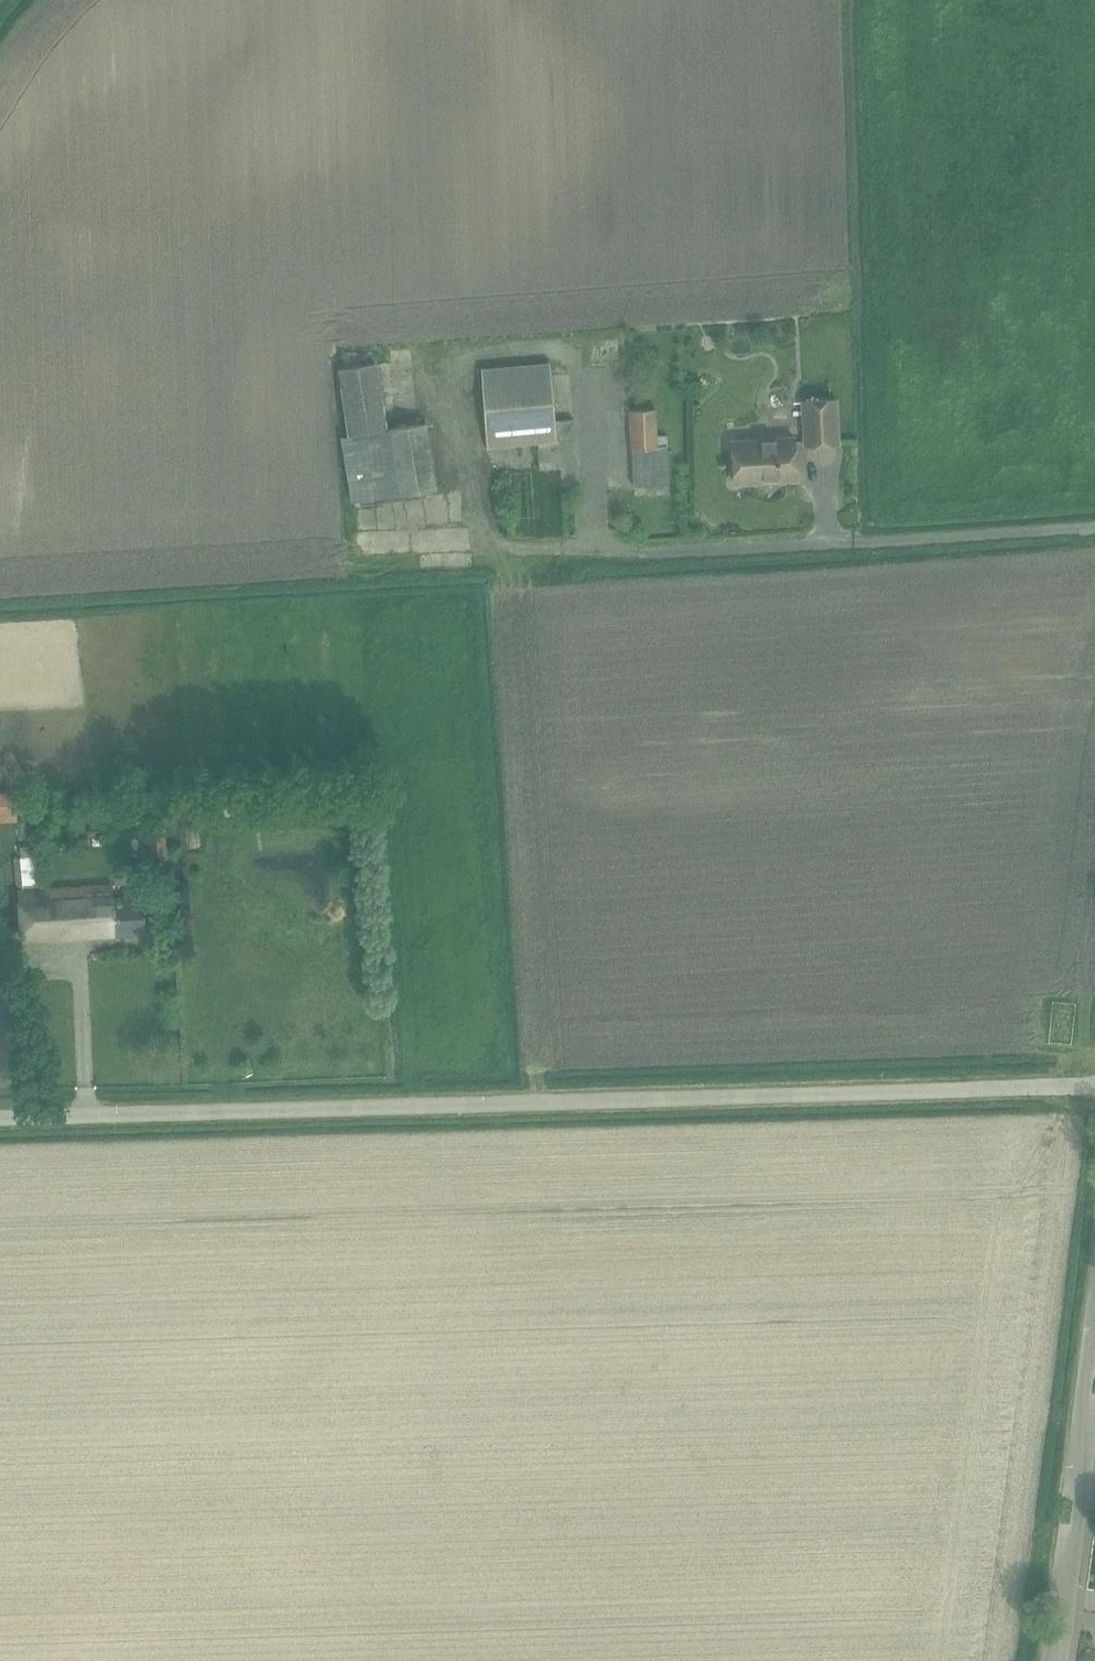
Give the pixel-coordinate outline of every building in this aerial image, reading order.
[(576,440),(574,419),(554,421),(549,363),(480,369),(487,448),(576,440)] [(425,423),(387,429),(376,364),(339,369),(350,436),(342,437),(353,502),(435,488),(435,489),(437,489),(427,422),(425,422),(425,423)] [(803,402),(806,446),(839,444),(836,400),(803,402)] [(632,410),(633,464),(634,486),(669,486),(668,436),(658,436),(657,409),(632,410)] [(733,454),(735,483),(766,481),(766,479),(776,478),(776,481),(797,479),(794,438),(743,441),(744,453),(733,454)] [(0,794),(0,823),(21,822),(20,793),(0,794)] [(168,854),(165,825),(149,826),(152,855),(168,854)] [(43,888),(42,855),(18,857),(22,939),(147,933),(145,897),(114,899),(113,885),(43,888)]
